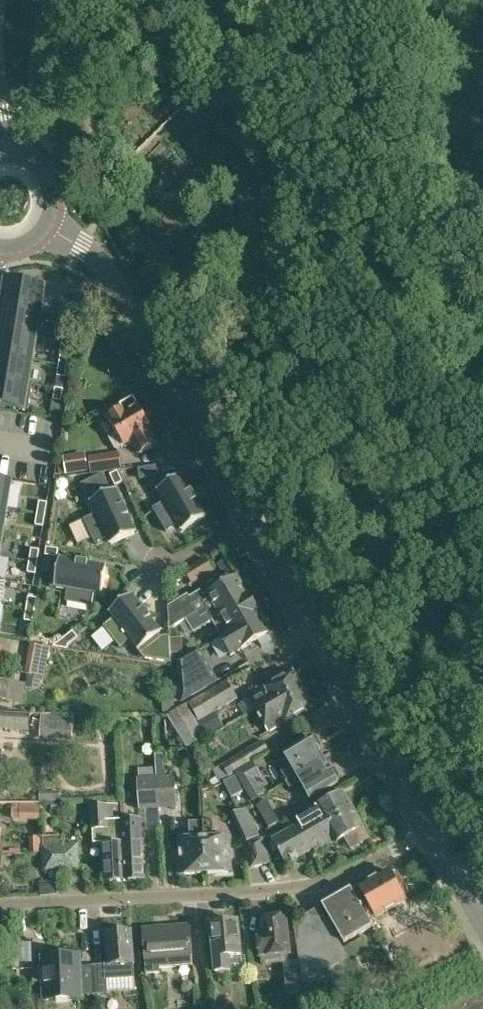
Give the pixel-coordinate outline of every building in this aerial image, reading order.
[(7,282),(3,306),(40,312),(43,288),(35,287),(36,281),(16,278),(16,284),(7,282)] [(66,307),(72,318),(80,316),(73,303),(66,307)] [(0,326),(0,331),(35,337),(40,338),(44,313),(40,312),(3,306),(0,326)] [(80,316),(72,318),(70,330),(78,331),(80,316)] [(0,331),(0,355),(32,360),(35,337),(0,331)] [(59,365),(67,366),(69,354),(61,353),(59,365)] [(0,355),(0,378),(28,383),(32,360),(0,355)] [(65,378),(67,366),(59,365),(57,376),(65,378)] [(0,378),(0,404),(28,409),(33,384),(28,383),(0,378)] [(55,388),(53,400),(61,402),(63,389),(55,388)] [(133,440),(141,454),(158,445),(149,431),(152,429),(134,397),(121,405),(123,409),(108,418),(117,433),(111,437),(117,448),(124,445),(133,440)] [(65,474),(86,471),(83,453),(62,456),(65,474)] [(88,457),(91,475),(122,470),(119,453),(88,457)] [(157,465),(139,468),(140,478),(158,475),(157,465)] [(205,517),(204,516),(204,517),(181,478),(182,477),(181,476),(180,477),(178,473),(154,487),(163,502),(152,509),(166,532),(180,524),(183,529),(182,530),(183,531),(205,517)] [(6,508),(10,484),(0,482),(0,507),(6,508)] [(115,489),(123,507),(124,507),(133,503),(124,484),(115,489)] [(123,507),(115,489),(92,501),(111,542),(134,531),(128,517),(129,516),(124,507),(123,507)] [(37,514),(45,515),(47,503),(39,502),(37,514)] [(43,527),(45,515),(37,514),(35,526),(43,527)] [(32,549),(30,561),(38,562),(40,550),(32,549)] [(56,558),(79,562),(80,561),(81,552),(58,549),(56,558)] [(79,562),(56,558),(52,583),(99,591),(103,565),(87,563),(88,562),(80,561),(79,562)] [(184,571),(192,585),(215,571),(208,558),(184,571)] [(226,560),(217,566),(226,581),(236,575),(226,560)] [(38,562),(30,561),(28,573),(36,574),(38,562)] [(170,605),(171,628),(186,620),(187,621),(199,614),(202,619),(212,612),(215,616),(250,595),(239,576),(204,597),(201,591),(190,598),(188,595),(170,605)] [(113,611),(144,646),(162,630),(151,618),(152,617),(146,610),(145,611),(129,594),(113,608),(111,609),(113,611)] [(223,637),(261,613),(251,595),(250,595),(215,616),(212,612),(202,619),(199,614),(187,621),(194,632),(213,620),(218,629),(223,637)] [(29,597),(27,609),(35,610),(37,598),(29,597)] [(113,608),(108,603),(91,615),(98,623),(113,611),(111,609),(113,608)] [(35,610),(27,609),(25,621),(33,622),(35,610)] [(261,613),(223,637),(233,654),(242,649),(243,649),(272,632),(261,613)] [(183,637),(172,637),(173,654),(183,654),(183,637)] [(182,664),(186,699),(214,683),(197,655),(182,664)] [(247,694),(259,713),(303,687),(294,672),(266,689),(264,685),(247,694)] [(41,677),(28,675),(26,687),(39,689),(41,677)] [(9,693),(11,681),(0,679),(0,692),(9,693)] [(168,715),(186,748),(205,737),(197,723),(214,713),(238,699),(227,680),(168,715)] [(259,713),(269,731),(286,722),(287,723),(315,706),(303,687),(259,713)] [(174,693),(162,694),(163,703),(175,701),(174,693)] [(0,712),(0,729),(31,731),(32,714),(0,712)] [(222,727),(214,713),(197,723),(205,737),(222,727)] [(41,740),(73,740),(74,715),(54,714),(42,714),(41,724),(41,731),(41,740)] [(284,777),(287,782),(288,783),(326,760),(321,752),(322,747),(318,740),(312,738),(285,754),(295,771),(284,777)] [(235,773),(236,774),(254,763),(253,762),(270,752),(262,740),(213,771),(220,782),(235,773)] [(156,768),(159,809),(177,808),(175,777),(167,777),(166,761),(164,761),(163,754),(156,754),(156,768)] [(302,782),(311,799),(339,782),(341,777),(337,771),(331,769),(326,760),(288,783),(287,782),(275,789),(279,795),(302,782)] [(253,802),(265,794),(255,779),(262,775),(254,763),(236,774),(253,802)] [(137,779),(139,810),(159,809),(156,768),(139,769),(139,778),(137,779)] [(224,783),(232,798),(243,792),(236,777),(224,783)] [(40,802),(52,802),(60,802),(60,790),(40,791),(40,802)] [(289,831),(295,840),(321,824),(322,827),(353,808),(352,806),(351,807),(343,793),(317,808),(318,810),(299,821),(301,825),(289,831)] [(52,802),(52,811),(62,811),(62,802),(52,802)] [(21,820),(37,819),(37,805),(21,805),(21,820)] [(91,806),(93,845),(104,844),(106,882),(124,881),(121,822),(118,822),(117,805),(91,806)] [(273,841),(287,865),(315,849),(317,852),(336,841),(337,843),(345,838),(352,849),(369,839),(361,826),(362,823),(358,815),(356,815),(355,814),(356,813),(353,808),(322,827),(321,824),(295,840),(289,831),(273,841)] [(273,811),(263,817),(269,827),(279,821),(273,811)] [(204,822),(207,873),(231,872),(230,839),(219,839),(218,831),(214,831),(213,812),(203,813),(203,822),(204,822)] [(121,822),(124,881),(145,880),(143,842),(141,842),(140,819),(122,820),(122,822),(121,822)] [(182,841),(183,875),(207,873),(204,822),(203,822),(189,822),(190,840),(182,841)] [(65,870),(64,844),(63,837),(41,838),(42,871),(65,870)] [(244,843),(250,868),(271,862),(265,837),(244,843)] [(64,844),(65,870),(80,869),(79,843),(64,844)] [(361,909),(370,925),(407,903),(390,873),(361,890),(362,891),(370,904),(361,909)] [(325,909),(346,946),(373,930),(370,925),(361,909),(370,904),(362,891),(354,896),(352,893),(325,909)] [(306,1008),(324,1008),(373,990),(357,963),(373,954),(363,937),(343,949),(320,907),(294,922),(306,1008)] [(263,959),(291,956),(287,919),(280,920),(278,918),(272,919),(270,921),(265,921),(267,938),(259,939),(261,957),(262,957),(263,959)] [(229,972),(230,976),(246,974),(244,955),(241,956),(238,924),(236,924),(234,921),(226,922),(224,925),(211,926),(215,973),(229,972)] [(147,960),(148,974),(163,973),(162,959),(194,957),(191,927),(145,930),(147,960)] [(93,968),(95,996),(110,995),(109,980),(135,978),(135,964),(134,964),(132,931),(120,932),(118,930),(111,931),(111,933),(108,933),(109,966),(106,966),(106,967),(94,968),(93,968)] [(93,996),(95,996),(93,968),(82,968),(81,956),(43,958),(43,967),(32,967),(34,982),(44,982),(45,1003),(83,1001),(83,997),(93,996)] [(299,961),(284,963),(288,994),(302,992),(299,961)] [(115,980),(116,1006),(144,1004),(143,979),(115,980)]
